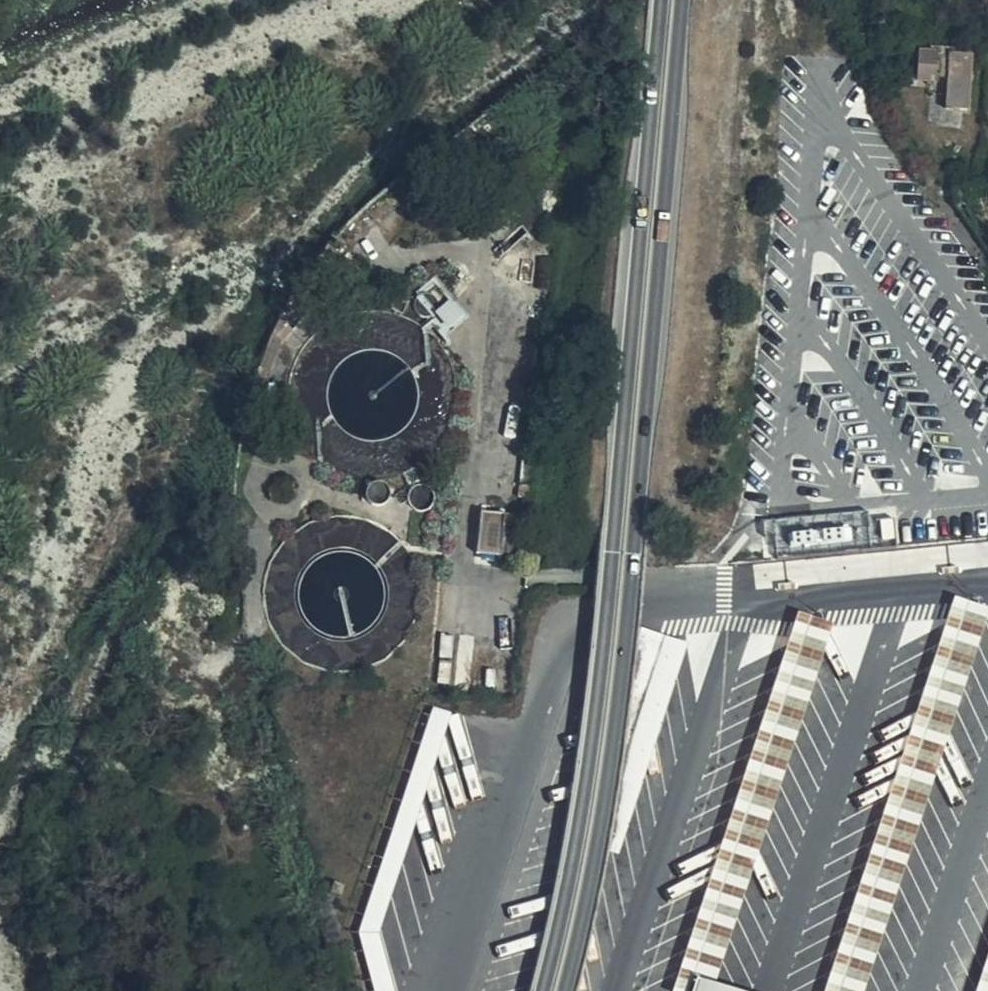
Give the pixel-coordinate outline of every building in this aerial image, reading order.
[(948,50),(949,106),(975,106),(974,50),(948,50)] [(471,315),(444,280),(424,295),(425,299),(424,303),(424,309),(428,315),(431,316),(436,317),(447,333),(471,315)] [(371,300),(355,302),(332,338),(326,346),(323,350),(320,357),(315,371),(307,391),(301,418),(298,429),(309,443),(322,458),(345,469),(365,474),(385,474),(406,468),(421,461),(437,449),(450,432),(458,411),(461,391),(459,365),(452,346),(440,329),(428,318),(410,307),(392,302),(371,300)] [(381,514),(386,509),(388,502),(387,496),(383,491),(377,489),(371,489),(366,490),(362,494),(360,499),(360,505),(363,511),(369,515),(376,515),(381,514)] [(406,525),(411,530),(420,531),(426,528),(430,523),(432,515),(430,509),(424,503),(415,503),(409,507),(404,513),(404,519),(406,525)] [(400,516),(404,512),(402,506),(397,505),(393,507),(391,511),(394,516),(400,516)] [(282,615),(297,663),(311,670),(333,675),(355,672),(372,666),(387,655),(396,646),(406,630),(411,615),(414,599),(412,582),(407,565),(396,549),(386,538),(373,529),(357,523),(340,520),(324,521),(303,527),(286,539),(272,553),(272,571),(276,595),(282,615)] [(524,569),(529,532),(505,530),(500,566),(524,569)] [(286,656),(297,663),(282,615),(276,595),(272,571),(272,553),(264,569),(260,590),(258,604),(262,619),(266,632),(275,645),(286,656)] [(377,990),(396,990),(380,930),(362,935),(377,990)]
